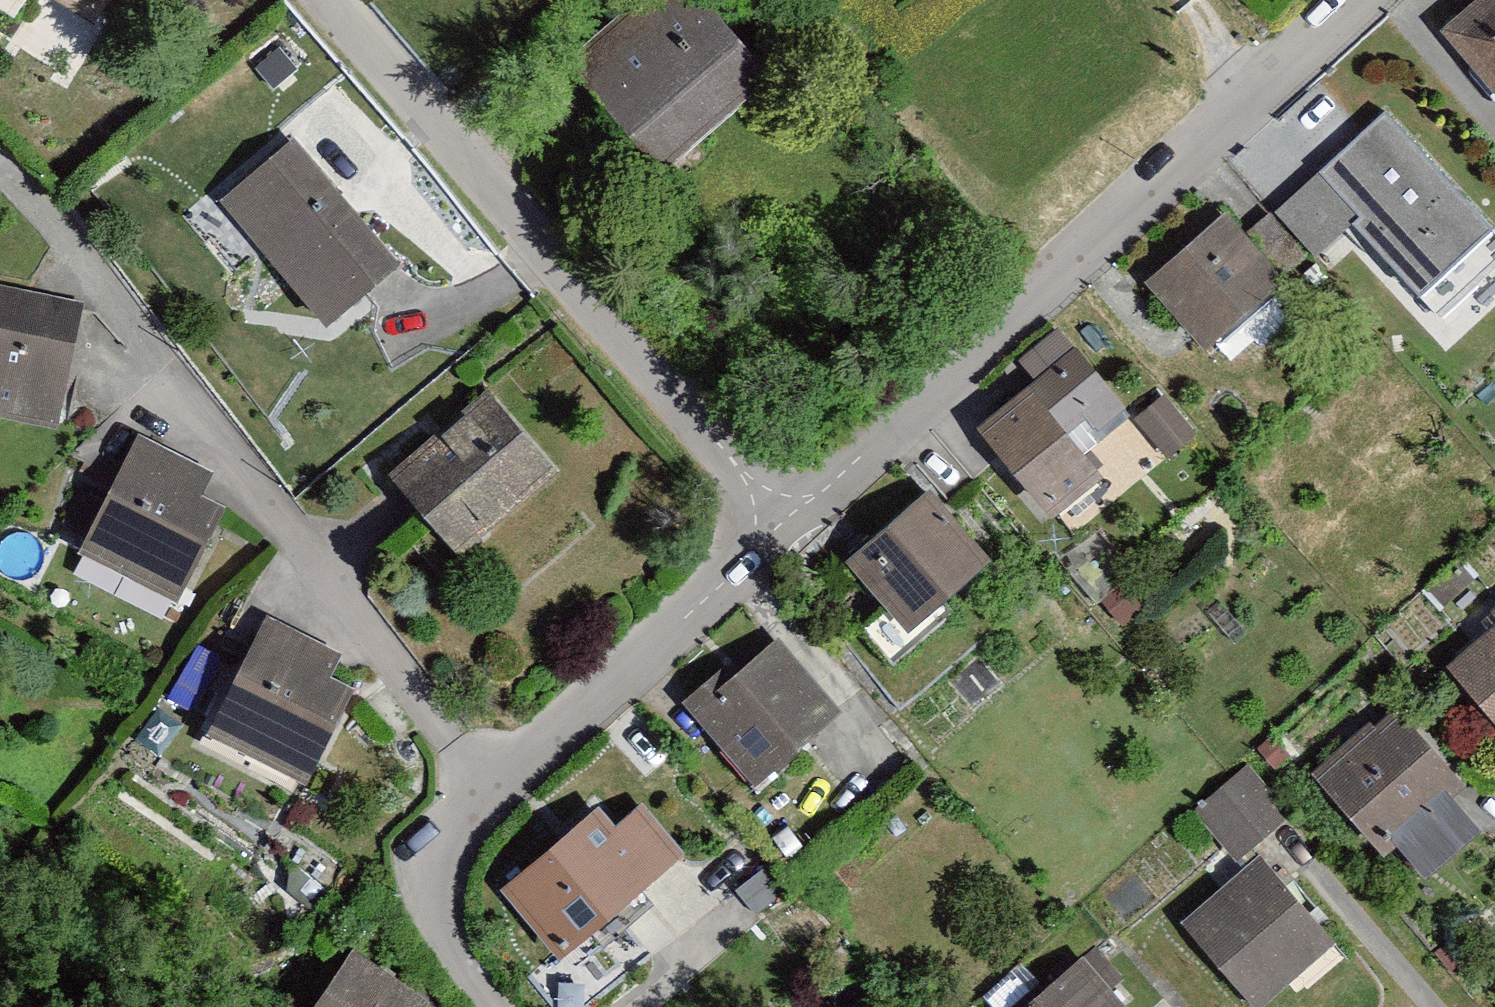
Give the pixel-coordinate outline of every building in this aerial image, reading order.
[(111,0),(60,0),(96,23),(111,0)] [(715,0),(638,0),(565,64),(674,188),(791,85),(715,0)] [(1443,42),(1494,100),(1494,0),(1490,0),(1443,42)] [(413,265),(302,125),(209,198),(321,338),(413,265)] [(1357,217),(1380,242),(1408,217),(1449,262),(1436,273),(1475,315),(1494,297),(1494,236),(1435,172),(1421,184),(1408,170),(1357,217)] [(1341,234),(1292,185),(1264,213),(1313,261),(1341,234)] [(1230,229),(1153,298),(1220,371),(1296,302),(1230,229)] [(1459,360),(1369,254),(1340,278),(1430,384),(1459,360)] [(0,283),(0,412),(69,424),(91,299),(0,283)] [(1035,397),(982,443),(1069,543),(1158,465),(1054,345),(1017,377),(1035,397)] [(566,475),(489,378),(377,466),(454,563),(566,475)] [(1134,417),(1170,456),(1197,431),(1161,392),(1134,417)] [(220,466),(133,425),(67,567),(185,622),(238,508),(207,494),(220,466)] [(932,501),(849,575),(914,649),(998,575),(932,501)] [(1124,598),(1108,610),(1125,634),(1142,622),(1124,598)] [(366,675),(261,616),(190,741),(295,800),(366,675)] [(1442,672),(1494,733),(1494,626),(1442,672)] [(728,680),(687,715),(758,799),(843,726),(782,655),(739,692),(728,680)] [(1395,714),(1315,782),(1390,871),(1403,860),(1434,896),(1488,850),(1460,817),(1473,806),(1395,714)] [(1250,774),(1194,826),(1240,875),(1296,824),(1250,774)] [(596,825),(508,905),(570,973),(658,893),(596,825)] [(1249,1006),(1287,1006),(1341,960),(1264,872),(1188,939),(1249,1006)] [(354,956),(321,1006),(435,1006),(354,956)] [(1088,968),(1053,1000),(1026,970),(985,1006),(1123,1006),(1088,968)]
